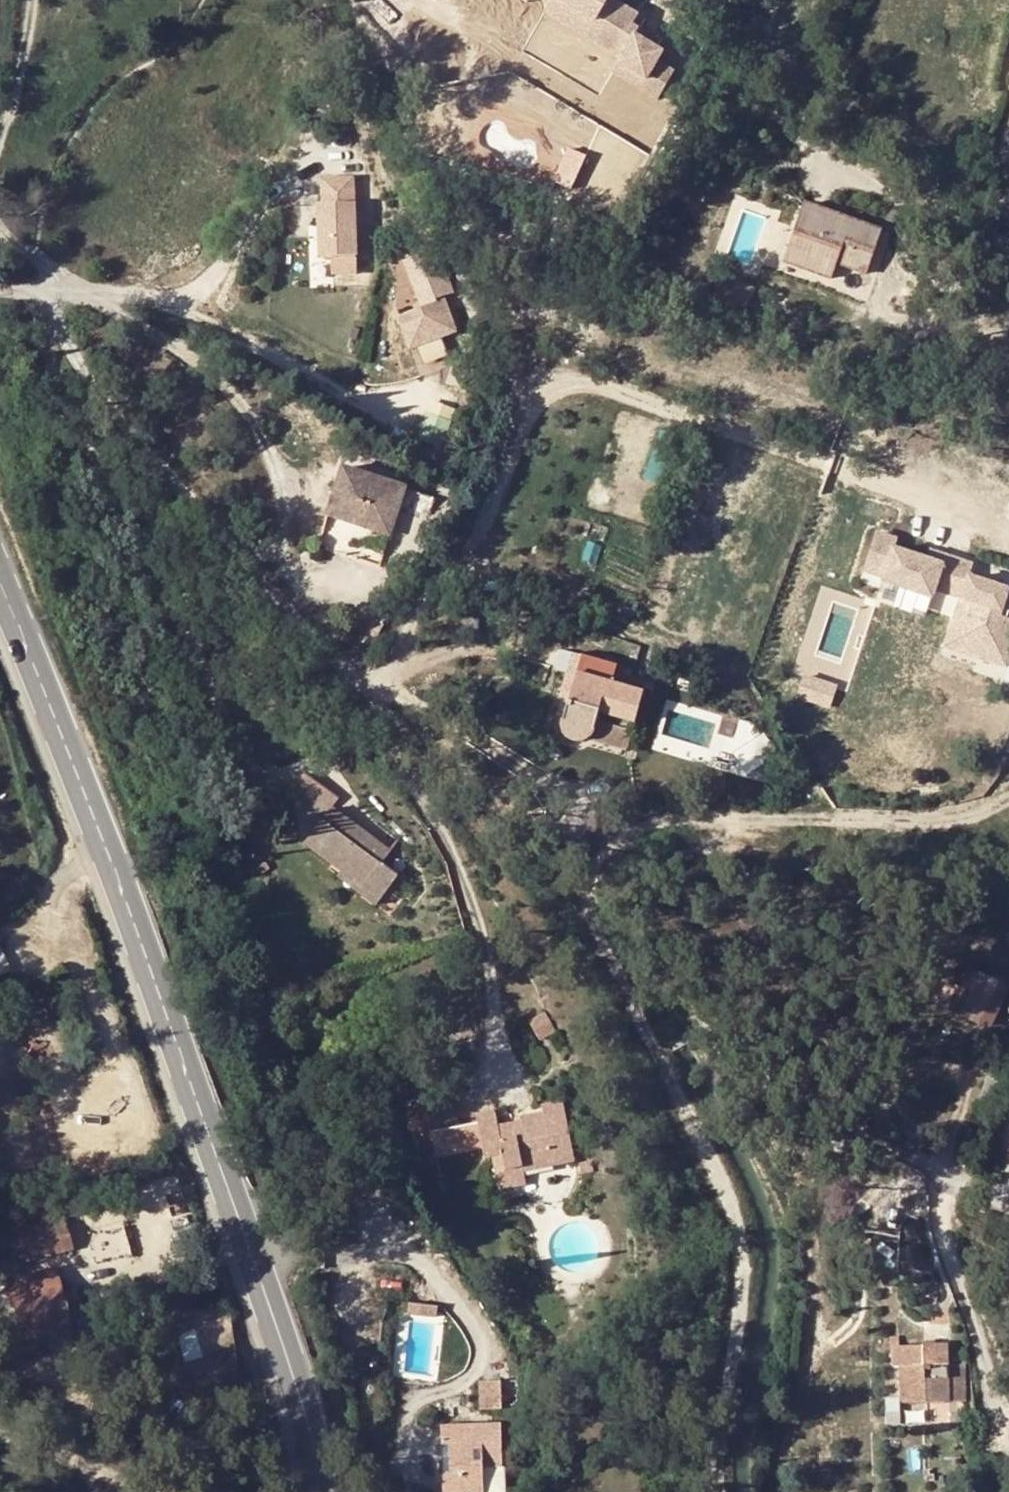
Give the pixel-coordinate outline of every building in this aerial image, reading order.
[(560,0),(552,0),(550,4),(545,13),(586,37),(595,21),(560,0)] [(595,21),(586,37),(615,54),(633,24),(639,14),(615,0),(560,0),(595,21)] [(633,24),(615,54),(621,58),(635,35),(639,28),(633,24)] [(663,51),(635,35),(621,58),(619,63),(646,79),(640,88),(658,99),(675,71),(665,65),(661,66),(656,63),(658,61),(663,51)] [(646,79),(619,63),(613,72),(640,88),(646,79)] [(320,228),(320,237),(315,237),(316,258),(327,257),(328,274),(352,273),(347,177),(316,179),(318,206),(313,207),(314,228),(320,228)] [(799,249),(819,256),(815,270),(841,279),(850,255),(860,258),(857,267),(876,273),(891,230),(814,204),(799,249)] [(451,289),(433,243),(402,255),(420,301),(395,310),(407,341),(452,324),(440,293),(451,289)] [(799,249),(795,263),(815,270),(819,256),(799,249)] [(743,276),(732,292),(753,307),(764,292),(743,276)] [(407,488),(343,469),(329,515),(391,536),(407,488)] [(986,647),(983,659),(1006,666),(1008,657),(1008,620),(997,616),(1005,589),(968,576),(954,620),(991,631),(986,647)] [(361,643),(350,661),(358,668),(369,648),(361,643)] [(576,674),(582,655),(574,653),(568,672),(576,674)] [(643,693),(611,684),(616,666),(582,655),(576,674),(562,724),(562,727),(563,730),(564,733),(567,736),(570,738),(573,740),(577,740),(580,740),(584,739),(587,737),(593,730),(629,740),(643,693)] [(804,674),(801,697),(835,702),(838,679),(804,674)] [(686,690),(689,682),(678,679),(676,687),(686,690)] [(587,737),(626,749),(629,740),(593,730),(587,737)] [(306,774),(294,791),(326,815),(331,809),(339,798),(306,774)] [(390,852),(331,809),(326,815),(305,844),(342,871),(362,886),(358,892),(375,905),(397,876),(381,864),(390,852)] [(342,871),(337,878),(358,892),(362,886),(342,871)] [(10,970),(0,948),(0,975),(10,970)] [(577,977),(585,973),(579,959),(570,962),(577,977)] [(990,1001),(997,1004),(1005,986),(970,969),(953,1008),(981,1022),(990,1001)] [(990,1001),(981,1022),(987,1025),(997,1004),(990,1001)] [(540,1040),(554,1031),(544,1012),(529,1021),(540,1040)] [(560,1029),(564,1038),(572,1035),(567,1025),(560,1029)] [(423,1099),(428,1124),(430,1131),(458,1126),(451,1088),(422,1094),(423,1099)] [(412,1100),(417,1126),(428,1124),(423,1099),(412,1100)] [(543,1111),(563,1107),(562,1100),(541,1103),(543,1111)] [(478,1115),(476,1116),(477,1123),(484,1157),(491,1156),(494,1172),(522,1166),(552,1159),(553,1165),(574,1161),(563,1107),(543,1111),(520,1116),(521,1120),(522,1127),(514,1128),(515,1135),(501,1138),(497,1124),(495,1112),(492,1112),(478,1115)] [(522,1127),(521,1120),(497,1124),(501,1138),(515,1135),(514,1128),(522,1127)] [(522,1166),(523,1171),(553,1165),(552,1159),(522,1166)] [(580,1168),(592,1166),(591,1160),(579,1162),(580,1168)] [(498,1189),(525,1184),(523,1171),(522,1166),(494,1172),(498,1189)] [(43,1224),(50,1254),(69,1250),(61,1220),(43,1224)] [(22,1229),(30,1259),(50,1254),(43,1224),(22,1229)] [(9,1232),(17,1262),(30,1259),(22,1229),(9,1232)] [(17,1262),(9,1232),(0,1234),(0,1266),(17,1262)] [(55,1271),(10,1282),(25,1344),(70,1333),(55,1271)] [(437,1315),(438,1305),(411,1302),(410,1312),(437,1315)] [(899,1394),(900,1401),(965,1400),(964,1365),(948,1365),(946,1343),(923,1344),(923,1345),(898,1346),(898,1337),(890,1336),(891,1366),(899,1365),(899,1394)] [(510,1380),(498,1381),(499,1407),(511,1407),(510,1380)] [(479,1381),(480,1408),(499,1407),(498,1381),(479,1381)] [(882,1427),(901,1427),(900,1401),(899,1394),(881,1395),(882,1427)] [(442,1459),(443,1476),(457,1475),(458,1491),(483,1491),(482,1467),(502,1466),(500,1422),(442,1424),(442,1444),(449,1444),(449,1459),(442,1459)] [(514,1465),(512,1422),(500,1422),(502,1466),(514,1465)] [(502,1466),(482,1467),(483,1491),(504,1491),(502,1466)] [(443,1476),(444,1491),(458,1491),(457,1475),(443,1476)]
